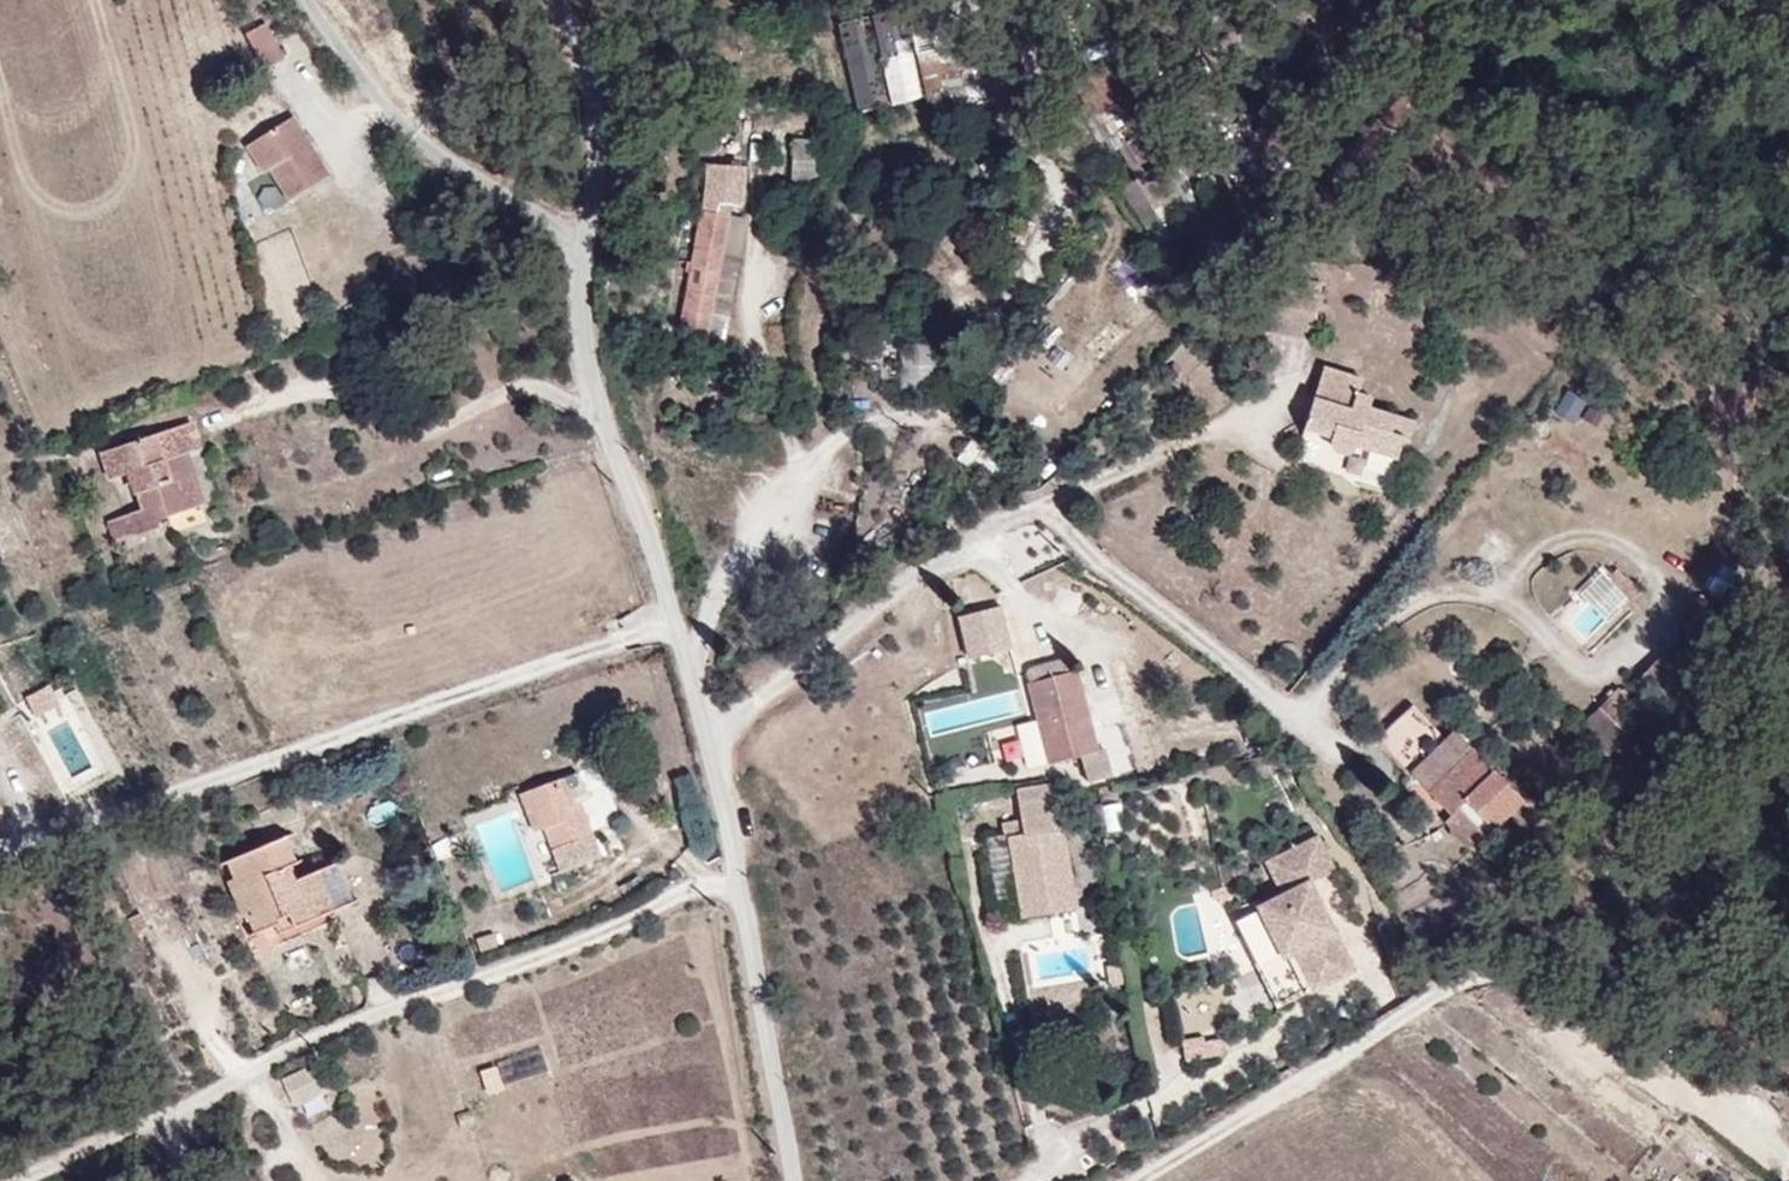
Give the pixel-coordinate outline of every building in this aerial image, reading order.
[(951,0),(913,0),(915,10),(935,99),(939,117),(997,104),(987,83),(971,88),(951,0)] [(935,99),(915,10),(881,18),(901,107),(935,99)] [(901,107),(881,18),(847,26),(867,115),(901,107)] [(301,60),(281,27),(258,40),(276,75),(301,60)] [(334,177),(294,121),(249,155),(292,208),(334,177)] [(839,186),(840,143),(803,141),(801,183),(839,186)] [(716,342),(742,223),(710,217),(685,335),(716,342)] [(945,381),(947,347),(910,347),(910,379),(945,381)] [(1425,432),(1383,420),(1386,408),(1368,403),(1373,387),(1329,375),(1309,446),(1341,457),(1342,464),(1352,469),(1358,468),(1362,463),(1405,473),(1411,451),(1419,453),(1425,432)] [(1572,433),(1586,409),(1566,397),(1554,421),(1572,433)] [(1594,436),(1604,420),(1589,411),(1580,427),(1594,436)] [(195,438),(110,466),(119,494),(137,488),(147,519),(112,530),(121,557),(173,540),(170,531),(214,516),(206,494),(195,497),(186,469),(204,463),(195,438)] [(1576,591),(1609,625),(1633,602),(1600,568),(1576,591)] [(943,659),(962,657),(958,624),(939,627),(943,659)] [(990,666),(980,624),(962,628),(971,670),(990,666)] [(1708,650),(1692,636),(1682,647),(1699,663),(1708,650)] [(1066,670),(1036,678),(1029,686),(1051,774),(1081,767),(1088,793),(1111,787),(1103,760),(1097,762),(1077,681),(1069,683),(1066,670)] [(34,719),(60,708),(51,685),(24,696),(34,719)] [(1412,704),(1377,738),(1407,767),(1441,733),(1412,704)] [(1627,757),(1649,731),(1617,704),(1596,729),(1627,757)] [(990,729),(992,758),(1013,756),(1011,728),(990,729)] [(1523,800),(1458,733),(1411,774),(1453,818),(1444,827),(1469,853),(1523,800)] [(578,829),(569,801),(563,782),(538,789),(557,849),(595,837),(592,825),(578,829)] [(1017,800),(1024,843),(1010,845),(1022,926),(1075,918),(1055,794),(1017,800)] [(592,825),(583,796),(569,801),(578,829),(592,825)] [(365,807),(371,826),(399,818),(394,799),(365,807)] [(271,843),(318,823),(308,803),(260,822),(271,843)] [(1001,922),(1021,919),(1007,838),(988,841),(1001,922)] [(1315,997),(1358,975),(1317,887),(1341,876),(1323,838),(1266,864),(1282,899),(1257,911),(1283,967),(1298,960),(1315,997)] [(374,912),(357,872),(317,889),(311,876),(319,873),(305,845),(245,872),(254,896),(245,898),(257,929),(267,926),(274,947),(300,936),(302,943),(374,912)] [(1233,1064),(1231,1048),(1192,1055),(1195,1071),(1233,1064)] [(297,1113),(321,1101),(312,1084),(287,1095),(297,1113)]
